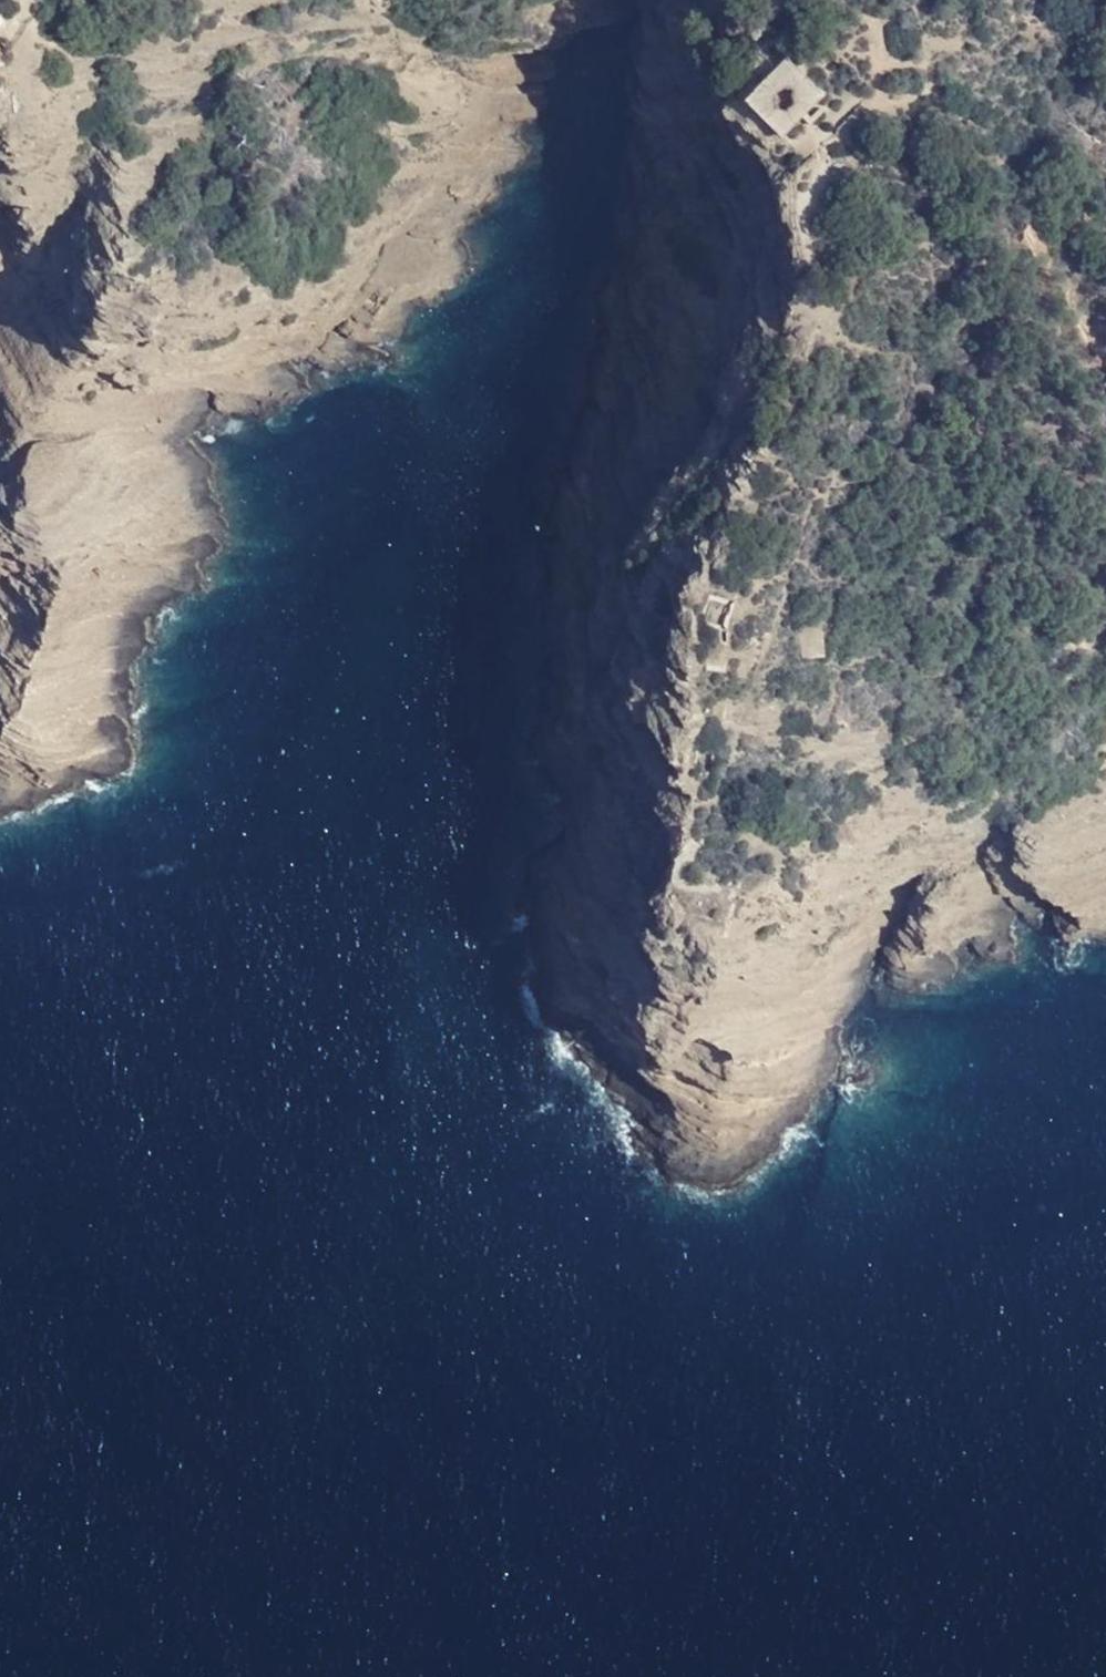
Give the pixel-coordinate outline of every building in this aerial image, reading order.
[(786,52),(741,92),(777,133),(822,93),(786,52)]
